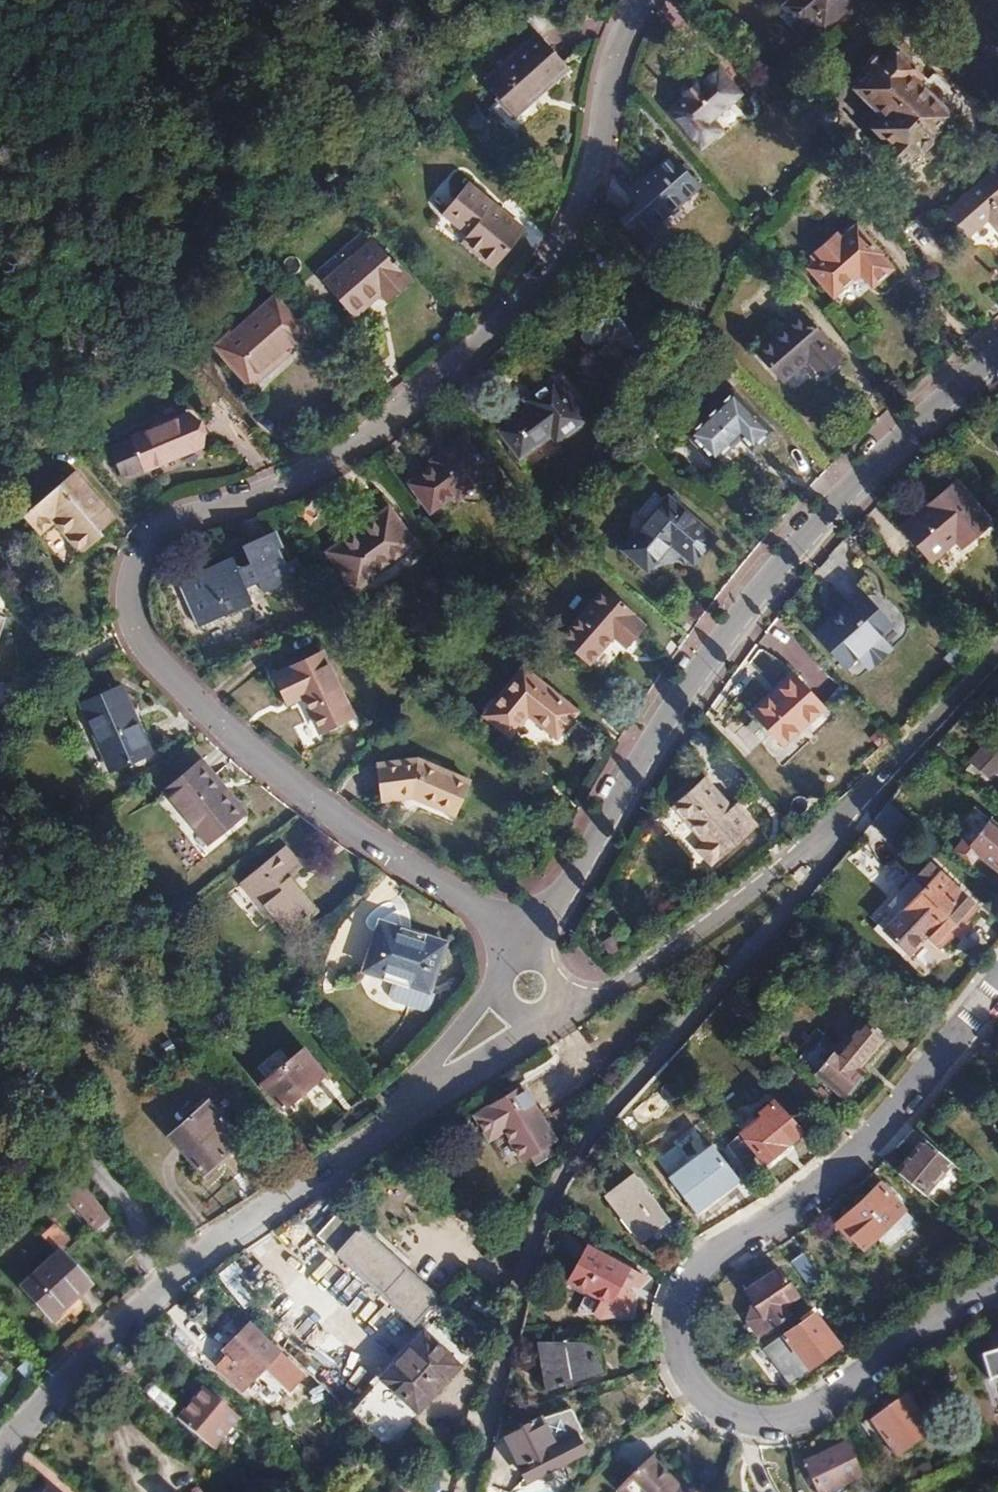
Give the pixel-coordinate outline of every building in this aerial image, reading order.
[(779,7),(797,28),(809,18),(819,29),(852,1),(851,0),(786,0),(779,7)] [(664,23),(691,24),(692,4),(665,3),(664,23)] [(563,66),(536,35),(482,82),(512,118),(530,101),(527,97),(563,66)] [(897,170),(928,138),(922,131),(943,111),(907,77),(914,71),(886,44),(858,72),(864,79),(851,92),(879,120),(869,130),(887,146),(880,152),(897,170)] [(922,131),(928,138),(953,113),(957,113),(962,110),(964,106),(964,102),(963,100),(956,93),(952,94),(932,74),(925,81),(919,75),(921,73),(916,68),(914,71),(907,77),(943,111),(922,131)] [(733,94),(712,70),(693,87),(689,82),(685,81),(682,81),(680,82),(677,86),(677,88),(679,91),(683,96),(666,111),(698,146),(714,131),(704,119),(733,94)] [(694,188),(667,157),(625,195),(633,204),(616,220),(636,241),(638,240),(645,248),(662,232),(655,224),(694,188)] [(945,211),(966,236),(989,217),(997,228),(997,166),(945,211)] [(516,235),(462,189),(438,219),(464,239),(458,247),(487,271),(516,235)] [(883,253),(857,226),(842,239),(837,233),(814,256),(818,261),(810,268),(836,296),(864,272),(876,285),(895,270),(881,256),(883,253)] [(404,286),(369,246),(320,291),(349,321),(376,297),(384,306),(404,286)] [(661,329),(640,305),(629,306),(623,299),(593,303),(590,311),(581,313),(576,327),(580,333),(578,342),(587,355),(624,349),(628,355),(639,354),(644,362),(658,360),(662,347),(656,339),(661,329)] [(303,338),(268,300),(211,352),(246,390),(303,338)] [(840,358),(802,315),(759,353),(781,379),(807,358),(821,374),(840,358)] [(576,416),(543,373),(521,390),(526,395),(489,424),(510,451),(539,429),(546,438),(576,416)] [(769,431),(731,393),(687,434),(712,461),(739,436),(751,448),(769,431)] [(139,479),(138,476),(195,453),(182,420),(124,442),(125,444),(102,453),(116,488),(139,479)] [(488,478),(462,442),(430,463),(433,469),(407,488),(426,515),(453,496),(456,500),(488,478)] [(108,525),(68,477),(17,521),(33,539),(47,525),(78,560),(92,547),(88,543),(108,525)] [(989,526),(954,488),(902,533),(930,565),(953,544),(960,551),(989,526)] [(659,506),(649,496),(632,517),(643,526),(620,553),(643,572),(665,546),(689,565),(708,542),(661,503),(659,506)] [(411,550),(383,511),(322,557),(351,595),(411,550)] [(279,546),(273,532),(242,547),(248,560),(237,566),(230,554),(180,580),(203,627),(254,601),(246,585),(258,580),(264,591),(301,572),(293,557),(282,561),(275,549),(279,546)] [(632,613),(602,587),(557,640),(586,666),(610,638),(623,648),(642,627),(629,616),(632,613)] [(889,629),(861,597),(812,637),(840,670),(889,629)] [(351,720),(320,658),(272,683),(286,708),(302,701),(320,735),(351,720)] [(573,716),(520,674),(484,720),(509,739),(527,718),(555,740),(573,716)] [(821,717),(793,683),(751,720),(780,752),(821,717)] [(146,758),(119,691),(80,707),(106,774),(146,758)] [(970,760),(988,776),(997,764),(997,744),(989,737),(970,760)] [(968,759),(956,773),(977,790),(988,776),(970,760),(968,759)] [(416,761),(373,767),(379,806),(417,800),(429,806),(428,810),(454,821),(468,785),(416,761)] [(216,798),(193,768),(160,797),(191,835),(195,832),(207,845),(239,818),(220,795),(216,798)] [(750,840),(699,787),(668,817),(703,852),(695,859),(709,874),(716,867),(719,869),(750,840)] [(970,842),(982,852),(997,865),(997,825),(990,819),(970,842)] [(970,842),(961,854),(973,864),(982,852),(970,842)] [(300,873),(282,852),(236,888),(267,927),(272,924),(286,942),(310,923),(308,920),(312,916),(286,884),(300,873)] [(952,928),(962,917),(963,917),(975,901),(937,869),(884,933),(908,953),(924,933),(938,943),(952,928)] [(968,922),(962,917),(952,928),(959,933),(968,922)] [(443,953),(380,930),(363,979),(426,1002),(443,953)] [(823,1031),(800,1056),(842,1096),(865,1071),(860,1065),(886,1036),(865,1017),(839,1045),(823,1031)] [(278,1048),(252,1073),(262,1083),(288,1058),(278,1048)] [(324,1081),(300,1052),(264,1081),(288,1109),(324,1081)] [(557,1137),(526,1084),(478,1111),(492,1135),(508,1126),(525,1156),(532,1152),(538,1160),(556,1150),(552,1141),(557,1137)] [(765,1105),(723,1131),(739,1157),(755,1147),(760,1156),(768,1157),(776,1152),(778,1144),(775,1141),(801,1126),(787,1102),(782,1105),(774,1093),(762,1100),(765,1105)] [(245,1141),(214,1103),(175,1135),(206,1173),(245,1141)] [(948,1161),(922,1137),(898,1166),(925,1188),(948,1161)] [(737,1179),(711,1142),(667,1174),(692,1210),(737,1179)] [(663,1211),(629,1171),(599,1196),(633,1237),(663,1211)] [(876,1181),(856,1199),(883,1227),(902,1208),(876,1181)] [(110,1217),(79,1182),(67,1193),(98,1227),(110,1217)] [(883,1227),(856,1199),(831,1222),(847,1237),(851,1234),(862,1246),(874,1235),(883,1227)] [(323,1235),(422,1325),(431,1316),(435,1319),(450,1303),(348,1207),(323,1235)] [(915,1220),(902,1208),(883,1227),(874,1235),(886,1247),(915,1220)] [(634,1268),(579,1238),(560,1273),(601,1296),(610,1280),(623,1287),(634,1268)] [(799,1249),(788,1257),(805,1280),(816,1273),(799,1249)] [(94,1281),(64,1250),(27,1286),(56,1316),(94,1281)] [(745,1317),(757,1334),(788,1314),(781,1303),(796,1292),(775,1265),(745,1287),(751,1296),(745,1317)] [(583,1296),(577,1317),(597,1322),(603,1301),(583,1296)] [(838,1344),(815,1312),(762,1350),(784,1382),(838,1344)] [(254,1376),(286,1344),(275,1334),(270,1339),(251,1319),(224,1346),(230,1353),(222,1361),(243,1382),(252,1373),(254,1376)] [(435,1319),(426,1329),(374,1385),(410,1419),(472,1353),(435,1319)] [(604,1370),(599,1340),(537,1342),(546,1390),(604,1370)] [(980,1351),(987,1376),(997,1372),(997,1346),(980,1351)] [(227,1407),(206,1388),(180,1418),(201,1437),(227,1407)] [(934,1432),(904,1393),(861,1425),(871,1437),(880,1430),(900,1455),(934,1432)] [(568,1404),(541,1417),(506,1438),(531,1480),(586,1447),(576,1430),(583,1426),(568,1404)] [(846,1444),(802,1463),(814,1491),(821,1491),(860,1476),(846,1444)] [(671,1473),(651,1451),(616,1481),(626,1491),(703,1491),(704,1489),(679,1482),(677,1481),(675,1484),(666,1476),(671,1473)] [(677,1481),(671,1473),(666,1476),(675,1484),(677,1481)]
